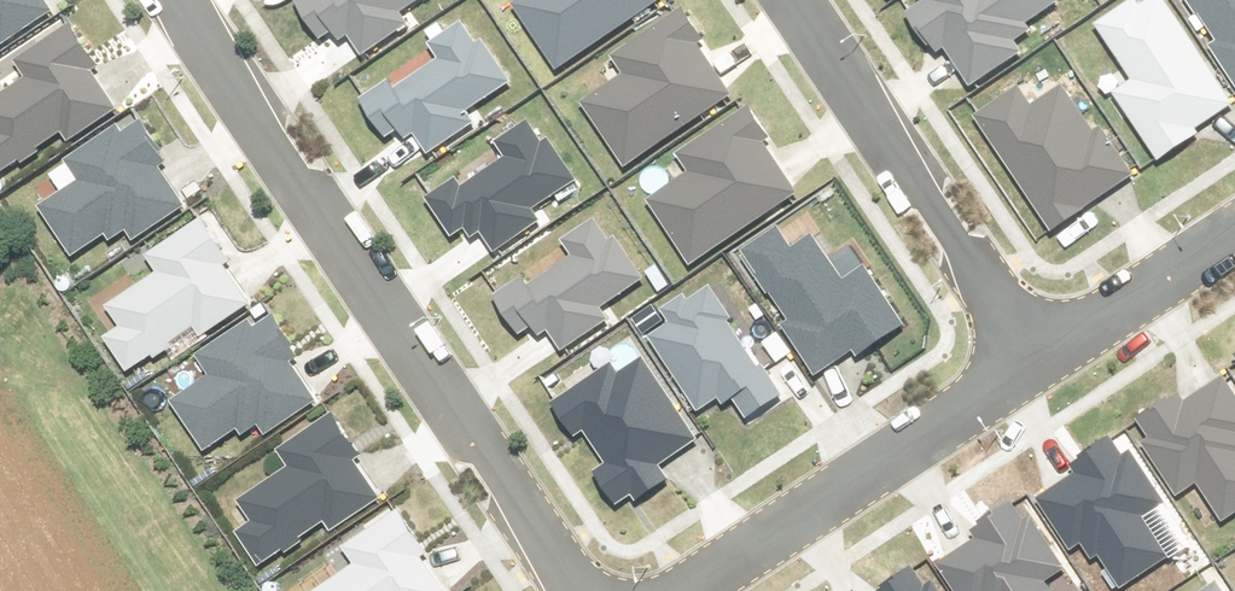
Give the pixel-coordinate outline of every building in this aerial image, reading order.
[(51,0),(0,0),(0,30),(1,30),(7,39),(56,8),(51,0)] [(298,4),(323,43),(345,29),(361,55),(408,26),(400,15),(423,0),(304,0),(298,4)] [(640,29),(657,18),(652,11),(668,0),(527,0),(518,6),(561,71),(635,22),(640,29)] [(927,5),(910,16),(936,54),(943,50),(969,88),(1023,51),(1013,36),(1057,6),(1053,0),(923,0),(927,5)] [(1164,0),(1142,0),(1101,28),(1139,84),(1119,97),(1165,164),(1202,138),(1199,133),(1234,109),(1234,104),(1164,0)] [(1234,66),(1234,0),(1190,0),(1234,66)] [(701,121),(707,129),(727,116),(721,108),(735,99),(698,44),(704,40),(686,13),(619,57),(631,77),(588,105),(629,169),(701,121)] [(70,28),(17,62),(31,83),(0,102),(0,178),(70,134),(75,141),(123,111),(70,28)] [(387,89),(363,104),(387,143),(409,130),(426,156),(472,127),(465,115),(510,86),(486,49),(477,55),(462,30),(430,50),(438,63),(390,94),(387,89)] [(1097,136),(1068,91),(1036,112),(1023,92),(981,119),(1056,237),(1139,185),(1105,131),(1097,136)] [(768,219),(774,228),(796,214),(792,208),(803,201),(765,144),(770,141),(751,112),(682,158),(695,177),(654,205),(695,267),(768,219)] [(186,205),(134,123),(78,158),(90,177),(40,209),(71,258),(109,234),(118,248),(186,205)] [(455,185),(430,201),(455,240),(477,226),(493,252),(540,223),(532,211),(577,183),(554,146),(545,151),(529,127),(498,147),(506,160),(458,190),(455,185)] [(256,305),(204,224),(148,259),(160,278),(110,310),(121,326),(104,337),(129,376),(168,351),(173,359),(256,305)] [(521,285),(496,300),(521,339),(543,325),(559,351),(606,322),(598,310),(643,282),(620,245),(611,250),(595,226),(564,246),(572,259),(524,289),(521,285)] [(778,231),(743,254),(787,323),(783,326),(815,376),(860,347),(864,353),(902,329),(851,249),(832,261),(820,243),(795,258),(778,231)] [(672,327),(653,340),(698,411),(730,392),(746,418),(782,396),(715,291),(689,307),(686,301),(664,314),(672,327)] [(238,342),(232,334),(198,356),(215,383),(175,409),(204,454),(255,422),(265,437),(320,402),(290,355),(294,353),(273,320),(238,342)] [(612,369),(553,406),(576,442),(588,434),(609,468),(597,475),(619,510),(666,480),(658,467),(694,444),(646,367),(621,383),(612,369)] [(1225,382),(1190,404),(1183,394),(1136,423),(1187,506),(1209,493),(1227,523),(1234,518),(1234,397),(1225,382)] [(238,533),(259,565),(330,520),(336,529),(379,502),(351,459),(357,455),(334,421),(281,455),(293,473),(244,504),(256,522),(238,533)] [(1123,438),(1081,466),(1087,475),(1047,503),(1080,552),(1091,544),(1123,590),(1128,590),(1174,560),(1146,519),(1168,504),(1123,438)] [(1051,589),(1071,577),(1025,503),(980,531),(987,542),(942,570),(955,590),(1052,590),(1051,589)] [(402,516),(346,549),(358,569),(322,590),(447,590),(402,516)] [(926,567),(889,590),(942,590),(926,567)]
